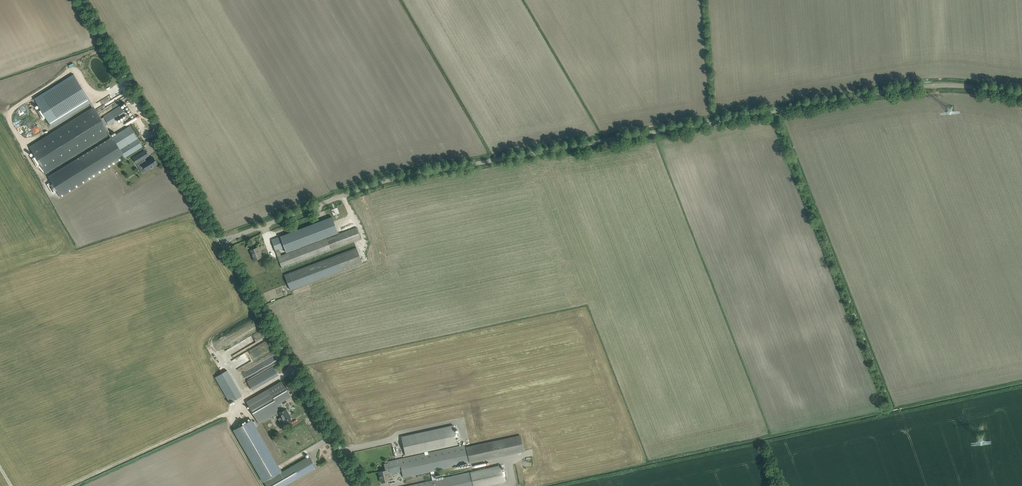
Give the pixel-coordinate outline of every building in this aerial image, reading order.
[(73,75),(34,98),(40,108),(47,118),(52,126),(90,103),(93,107),(94,106),(91,102),(74,74),(73,75)] [(116,105),(127,99),(123,93),(112,99),(116,105)] [(103,116),(109,125),(126,114),(120,105),(103,116)] [(48,176),(61,197),(125,157),(124,156),(120,149),(138,138),(130,126),(113,136),(94,106),(93,107),(29,146),(35,155),(31,157),(37,167),(41,164),(46,173),(108,134),(110,138),(48,176)] [(47,118),(40,108),(37,110),(43,120),(47,118)] [(142,136),(147,133),(140,123),(135,126),(142,136)] [(138,138),(120,149),(124,156),(142,145),(138,138)] [(142,153),(133,158),(143,173),(146,170),(146,171),(151,168),(154,167),(153,166),(157,164),(153,157),(146,161),(144,158),(145,158),(142,153)] [(332,216),(272,240),(278,257),(281,255),(279,249),(284,247),(286,252),(338,232),(332,216)] [(356,227),(281,255),(278,257),(279,258),(282,268),(361,238),(356,227)] [(255,260),(259,258),(261,257),(258,250),(259,249),(258,247),(251,250),(255,260)] [(290,290),(362,263),(356,247),(284,274),(290,290)] [(249,323),(219,337),(221,340),(217,342),(220,349),(226,346),(251,334),(249,330),(251,329),(249,323)] [(254,335),(226,349),(229,354),(234,358),(233,360),(235,365),(237,366),(241,368),(247,364),(248,362),(253,356),(253,354),(256,353),(256,355),(258,353),(260,353),(261,351),(262,352),(263,349),(258,348),(259,345),(259,344),(263,342),(256,340),(258,338),(257,336),(254,335)] [(275,366),(247,380),(252,389),(276,376),(279,374),(275,366)] [(230,403),(244,394),(229,369),(215,377),(230,403)] [(285,409),(281,402),(291,397),(282,381),(246,402),(259,424),(280,412),(282,416),(278,419),(281,422),(282,423),(285,422),(284,421),(291,417),(286,409),(285,409)] [(283,472),(252,419),(233,430),(266,485),(284,485),(317,466),(316,464),(314,465),(311,460),(313,458),(311,456),(283,472)] [(401,436),(406,456),(458,445),(456,437),(459,436),(458,432),(455,433),(454,425),(401,436)] [(390,473),(391,474),(402,471),(403,477),(430,471),(432,480),(406,485),(486,485),(505,482),(504,476),(506,475),(505,471),(505,470),(503,471),(501,465),(436,479),(434,471),(524,451),(521,435),(466,447),(469,460),(468,461),(464,445),(388,461),(390,470),(390,473)] [(387,470),(387,469),(384,470),(379,471),(381,482),(389,480),(388,473),(390,473),(390,470),(387,470)]
